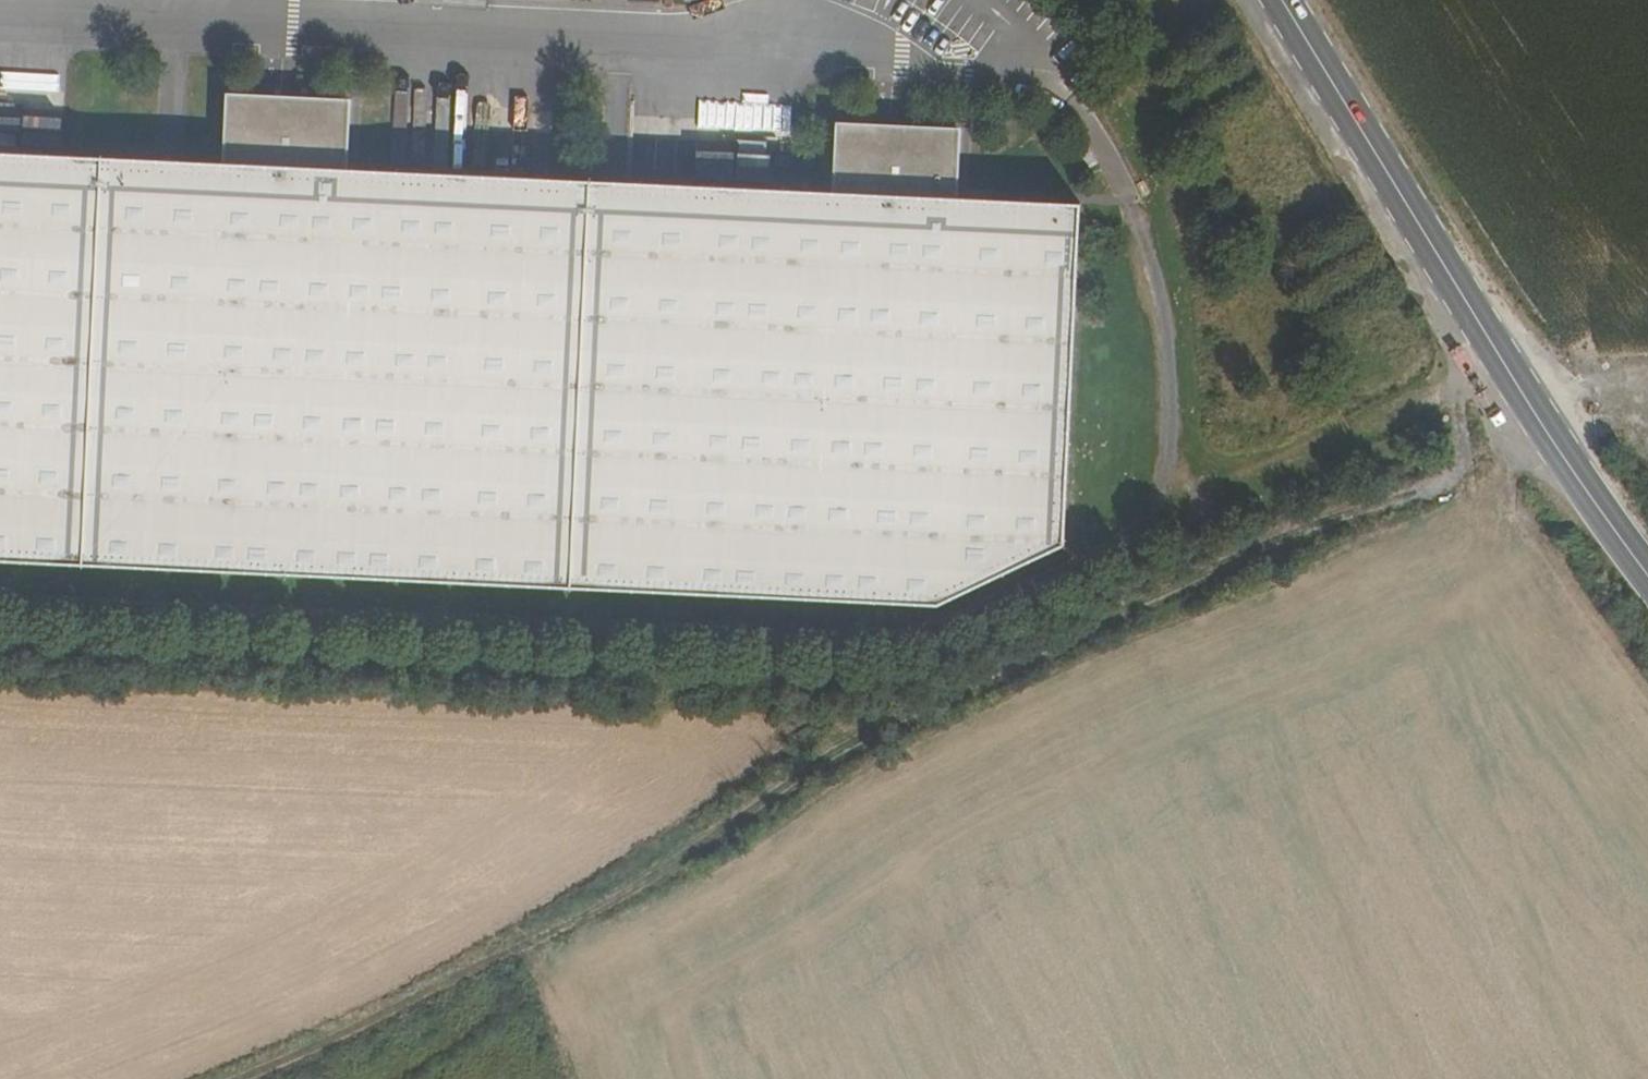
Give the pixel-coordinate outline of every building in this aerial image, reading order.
[(745,69),(744,133),(782,134),(783,70),(745,69)] [(1084,200),(958,195),(961,127),(842,121),(839,187),(349,166),(352,96),(231,90),(228,155),(0,145),(0,554),(898,599),(1070,518),(1084,200)] [(531,115),(530,165),(548,165),(550,115),(531,115)]
